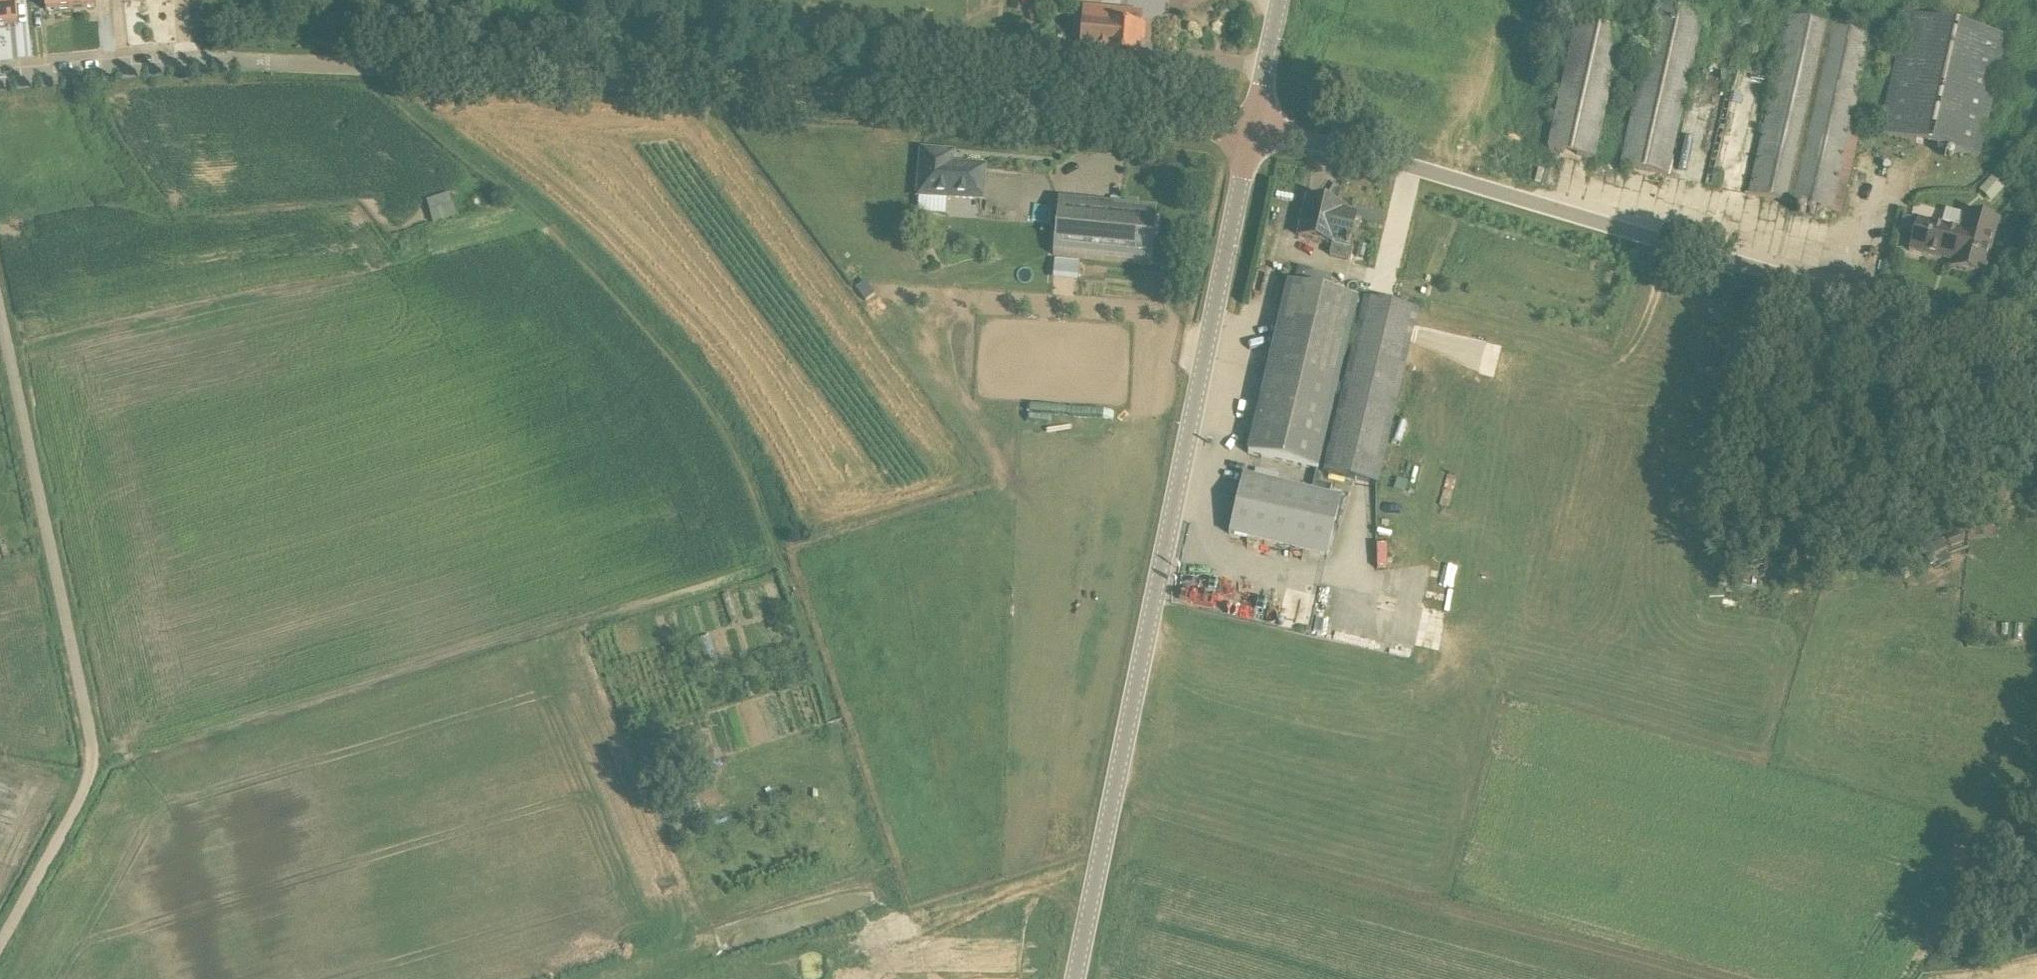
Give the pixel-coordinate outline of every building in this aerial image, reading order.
[(20,24),(17,0),(0,0),(0,26),(20,24)] [(46,12),(72,9),(71,0),(45,0),(46,12)] [(72,9),(97,7),(97,0),(71,0),(72,9)] [(1704,16),(1657,5),(1621,165),(1668,176),(1704,16)] [(1138,57),(1139,42),(1144,42),(1145,28),(1143,28),(1144,16),(1112,13),(1112,14),(1085,12),(1084,24),(1082,47),(1109,49),(1109,54),(1138,57)] [(1872,36),(1790,17),(1749,194),(1831,213),(1872,36)] [(2006,38),(1910,17),(1886,115),(1881,135),(1979,157),(2006,38)] [(1622,32),(1578,22),(1549,149),(1594,159),(1622,32)] [(986,169),(952,166),(953,154),(923,152),(919,197),(983,203),(986,169)] [(2004,188),(1994,179),(1981,192),(1991,202),(2004,188)] [(423,199),(429,218),(453,211),(447,192),(423,199)] [(1158,210),(1123,206),(1123,198),(1111,197),(1110,205),(1060,200),(1054,255),(1062,256),(1152,265),(1158,210)] [(1357,216),(1341,212),(1342,208),(1308,200),(1300,237),(1332,245),(1330,256),(1350,260),(1353,247),(1350,246),(1357,216)] [(1966,214),(1961,232),(1952,263),(1951,269),(1984,278),(1999,223),(1966,214)] [(1952,263),(1961,232),(1944,228),(1918,220),(1909,251),(1952,263)] [(1055,259),(1054,274),(1078,277),(1080,262),(1055,259)] [(1298,267),(1295,281),(1310,284),(1313,270),(1298,267)] [(1358,299),(1337,292),(1288,280),(1248,455),(1317,471),(1358,299)] [(1419,311),(1366,298),(1343,391),(1324,472),(1376,485),(1419,311)] [(1313,492),(1243,476),(1229,535),(1326,557),(1340,499),(1331,496),(1313,492)] [(1395,491),(1405,494),(1408,482),(1398,480),(1395,491)] [(1316,482),(1313,492),(1331,496),(1333,486),(1316,482)] [(1943,539),(1930,545),(1939,566),(1952,560),(1943,539)]
